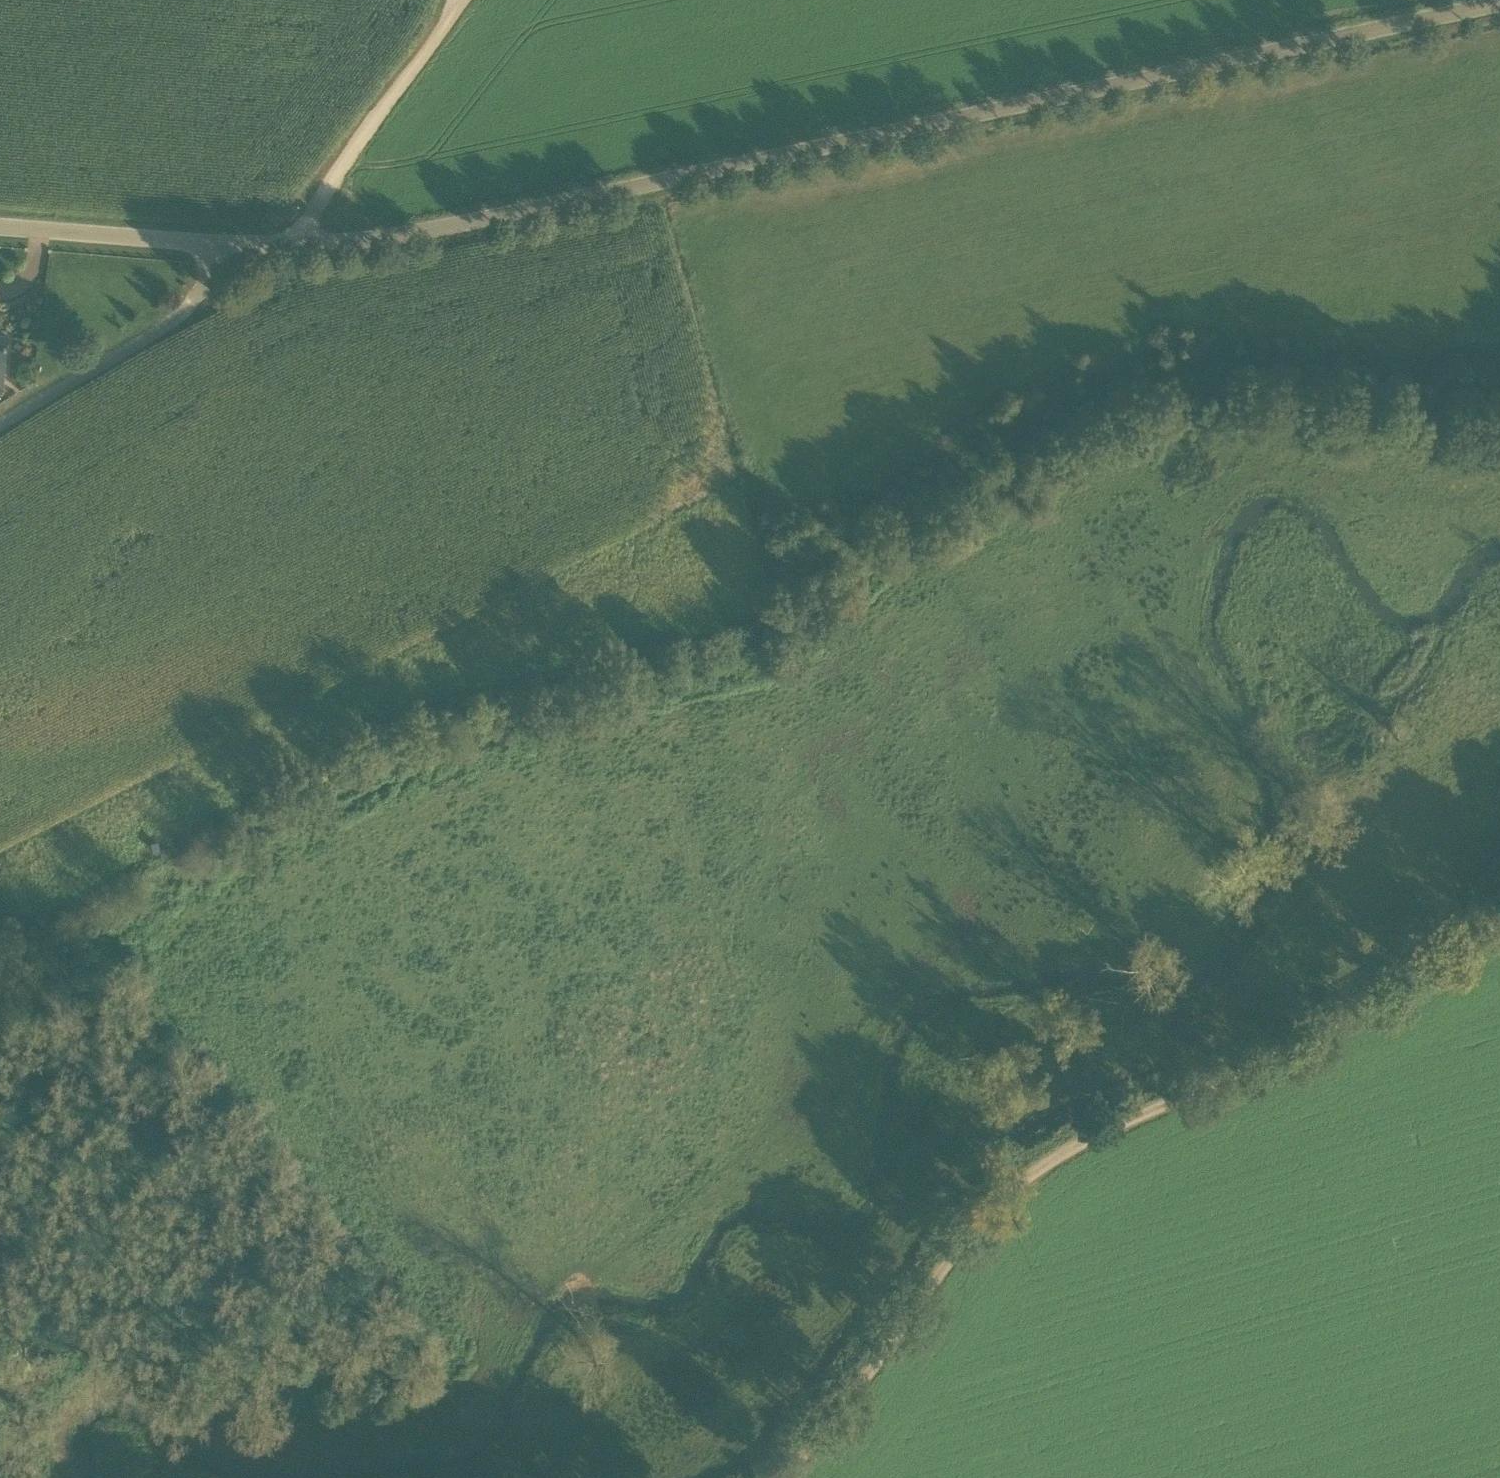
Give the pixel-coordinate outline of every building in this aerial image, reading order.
[(9,347),(7,347),(8,336),(0,335),(0,378),(5,378),(7,361),(6,361),(7,349),(9,349),(9,347)]
